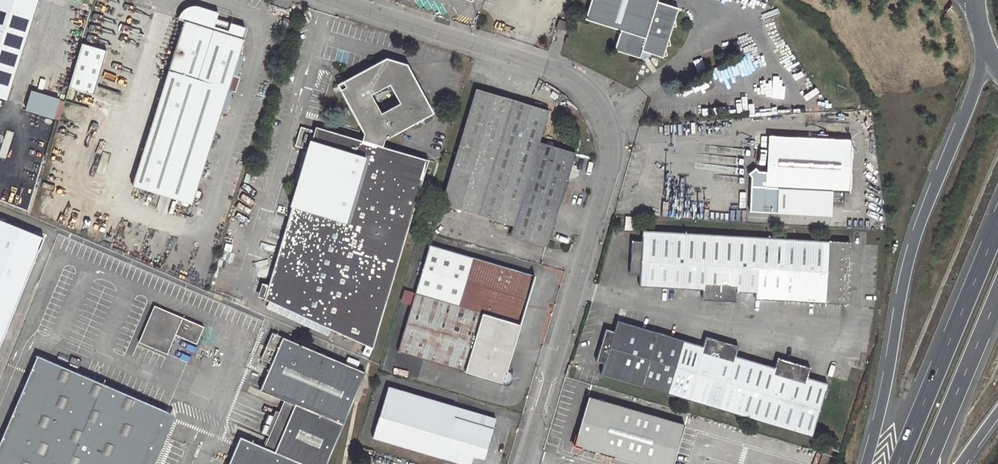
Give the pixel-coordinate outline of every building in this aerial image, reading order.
[(38,0),(0,0),(0,97),(7,99),(38,0)] [(584,19),(619,30),(613,49),(638,57),(640,51),(662,57),(677,8),(656,1),(656,0),(590,0),(584,19)] [(191,204),(243,39),(241,38),(244,27),(187,9),(131,185),(191,204)] [(555,28),(567,32),(570,22),(558,18),(555,28)] [(105,52),(81,45),(68,88),(92,96),(105,52)] [(372,348),(428,160),(381,146),(383,141),(433,113),(406,64),(385,57),(336,84),(363,134),(360,141),(314,127),(262,298),(372,348)] [(546,247),(573,153),(538,142),(547,111),(472,89),(439,204),(512,226),(509,236),(546,247)] [(33,91),(26,116),(56,125),(63,99),(33,91)] [(778,187),(848,191),(851,141),(767,136),(765,171),(757,170),(754,166),(747,172),(751,178),(749,211),(776,211),(778,187)] [(624,216),(624,229),(634,230),(635,217),(624,216)] [(43,238),(0,221),(0,346),(43,238)] [(701,299),(735,301),(736,291),(755,293),(755,298),(845,304),(849,244),(641,231),(640,243),(631,242),(629,274),(638,275),(638,286),(702,290),(701,299)] [(534,277),(429,245),(396,351),(501,383),(504,383),(507,382),(509,380),(509,379),(509,375),(508,373),(507,372),(505,371),(534,277)] [(199,346),(206,326),(154,307),(140,345),(191,363),(197,346),(199,346)] [(737,346),(705,337),(702,346),(616,321),(613,331),(604,329),(595,361),(604,364),(602,373),(810,436),(825,382),(806,377),(809,367),(777,358),(774,367),(735,356),(737,346)] [(365,372),(281,337),(259,391),(282,401),(292,405),(273,451),(262,446),(239,436),(227,463),(325,463),(365,372)] [(0,439),(0,463),(153,463),(174,415),(36,356),(0,439)] [(462,463),(471,463),(473,456),(483,459),(494,419),(386,386),(371,437),(462,463)] [(639,463),(672,463),(684,423),(588,395),(574,445),(639,463)] [(282,401),(262,446),(273,451),(292,405),(282,401)]
